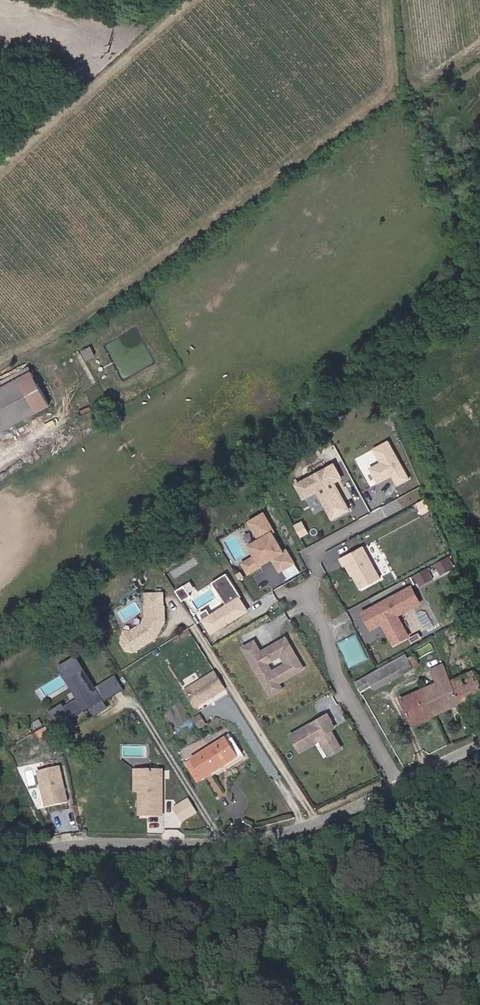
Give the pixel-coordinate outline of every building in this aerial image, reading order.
[(48,402),(30,369),(4,383),(1,379),(0,379),(0,428),(48,402)] [(369,369),(363,372),(366,378),(372,374),(369,369)] [(369,461),(358,468),(366,482),(380,475),(382,473),(384,476),(381,477),(385,484),(397,477),(376,440),(361,448),(369,461)] [(330,477),(322,463),(285,484),(293,497),(306,490),(311,498),(315,496),(317,499),(312,502),(321,518),(338,509),(329,493),(327,494),(325,491),(327,489),(323,481),(330,477)] [(248,538),(238,544),(244,555),(232,562),(238,573),(251,565),(250,564),(261,558),(269,571),(284,562),(276,548),(273,550),(261,531),(264,530),(253,512),(238,520),(248,538)] [(352,546),(329,557),(334,567),(337,565),(348,589),(368,579),(352,546)] [(441,567),(435,556),(421,563),(428,575),(441,567)] [(421,578),(415,567),(401,574),(407,586),(421,578)] [(201,632),(237,609),(232,600),(230,601),(228,597),(229,596),(231,595),(216,572),(202,581),(217,604),(201,614),(193,619),(201,632)] [(184,598),(197,587),(191,579),(178,590),(184,598)] [(399,586),(361,606),(370,622),(382,643),(396,635),(385,614),(408,602),(399,586)] [(154,610),(153,597),(136,598),(137,611),(154,610)] [(370,622),(361,606),(350,613),(358,628),(370,622)] [(189,613),(193,619),(201,614),(197,608),(189,613)] [(156,625),(155,609),(154,610),(137,611),(136,611),(137,621),(134,628),(122,635),(116,634),(114,647),(119,654),(126,656),(143,645),(147,636),(150,637),(156,625)] [(357,633),(339,642),(350,666),(369,658),(357,633)] [(293,668),(276,637),(259,647),(260,649),(254,652),(253,650),(251,651),(245,640),(234,647),(258,688),(268,682),(293,668)] [(397,656),(348,683),(353,691),(364,685),(367,689),(404,669),(399,660),(397,656)] [(405,657),(399,660),(404,669),(409,666),(405,657)] [(53,673),(72,705),(77,702),(62,677),(76,669),(72,662),(53,673)] [(402,695),(393,699),(404,722),(413,718),(440,706),(438,702),(449,697),(451,700),(474,691),(465,671),(442,681),(438,674),(435,666),(422,672),(427,683),(402,695)] [(45,720),(57,741),(71,733),(66,724),(79,717),(85,714),(86,716),(100,708),(106,705),(98,690),(90,694),(76,669),(62,677),(77,702),(72,705),(59,712),(45,720)] [(216,691),(205,674),(180,691),(183,696),(179,699),(186,711),(216,691)] [(272,688),(268,682),(258,688),(261,694),(272,688)] [(110,683),(98,690),(106,705),(119,697),(110,683)] [(180,691),(175,694),(179,699),(183,696),(180,691)] [(85,714),(79,717),(84,725),(104,714),(100,708),(86,716),(85,714)] [(43,717),(45,720),(59,712),(57,709),(43,717)] [(318,713),(281,734),(290,750),(310,739),(319,754),(331,747),(320,728),(317,723),(321,721),(322,720),(318,713)] [(202,714),(194,718),(200,728),(207,724),(202,714)] [(197,728),(191,719),(184,723),(190,733),(197,728)] [(226,738),(221,742),(224,748),(230,744),(226,738)] [(187,763),(198,782),(232,760),(238,757),(230,744),(224,748),(221,742),(187,763)] [(187,763),(181,766),(192,785),(198,782),(187,763)] [(41,811),(62,806),(54,770),(32,775),(41,811)] [(159,775),(138,775),(138,796),(138,818),(159,818),(159,775)] [(190,796),(173,807),(183,821),(199,810),(190,796)]
